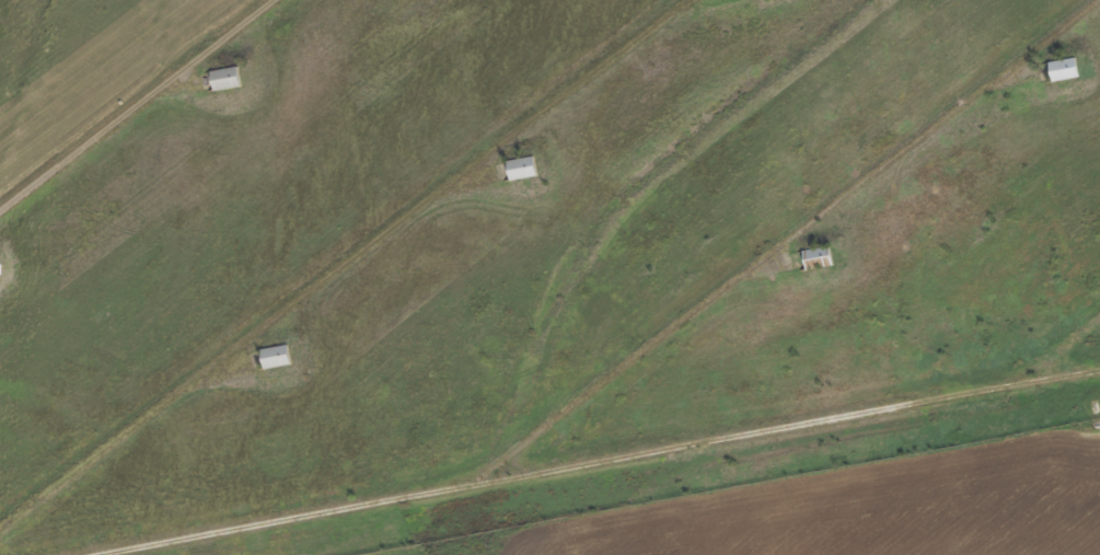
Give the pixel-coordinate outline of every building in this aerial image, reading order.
[(1079,75),(1076,56),(1048,61),(1052,80),(1079,75)] [(211,70),(213,89),(241,86),(239,66),(211,70)] [(507,160),(510,179),(537,175),(534,155),(507,160)] [(833,265),(830,246),(803,249),(806,268),(833,265)] [(264,368),(291,363),(288,344),(260,348),(264,368)]
